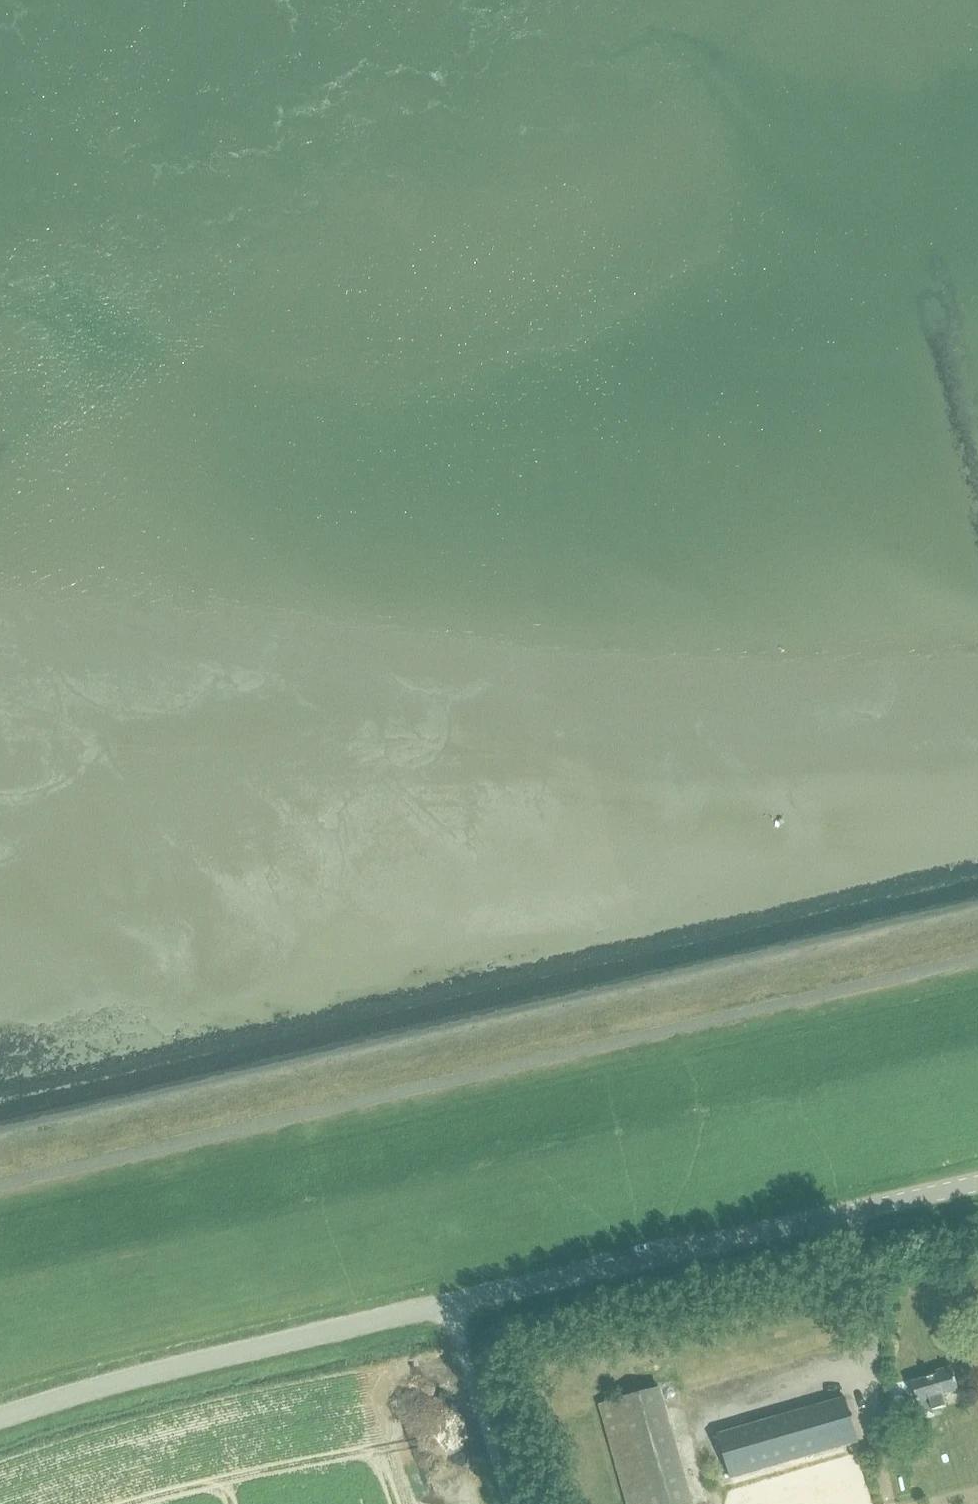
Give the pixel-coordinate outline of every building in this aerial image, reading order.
[(944,1395),(960,1390),(953,1367),(937,1372),(938,1376),(913,1383),(919,1402),(930,1399),(934,1410),(947,1406),(944,1395)] [(629,1503),(692,1503),(660,1388),(601,1404),(629,1503)] [(719,1435),(731,1479),(859,1442),(846,1398),(719,1435)]
